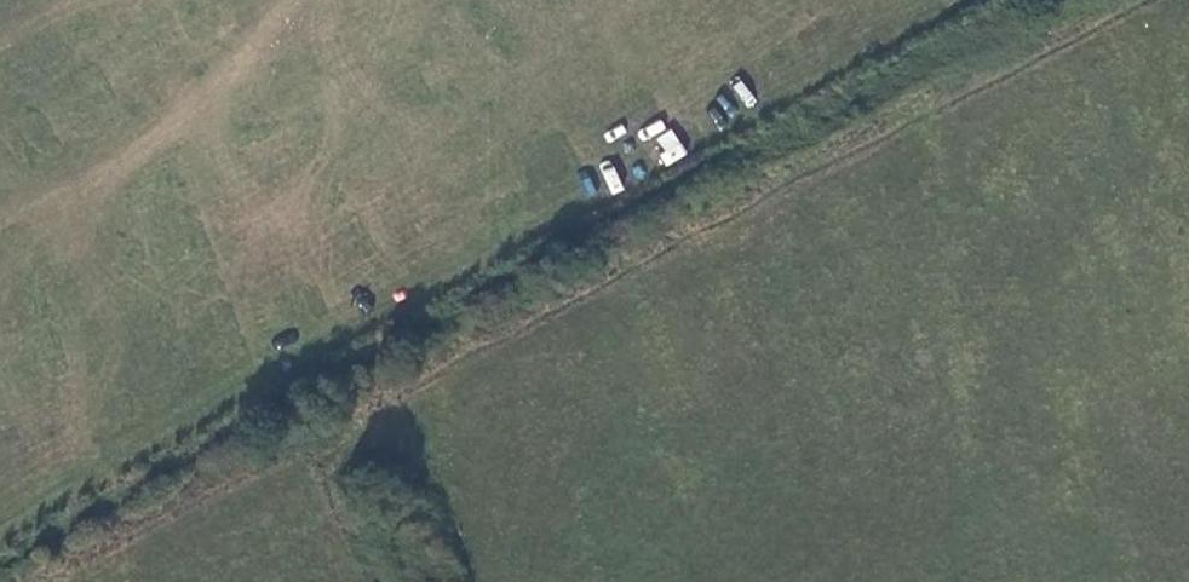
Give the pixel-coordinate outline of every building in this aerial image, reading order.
[(672,128),(652,139),(667,166),(687,155),(672,128)] [(610,195),(623,190),(612,161),(599,166),(610,195)]
